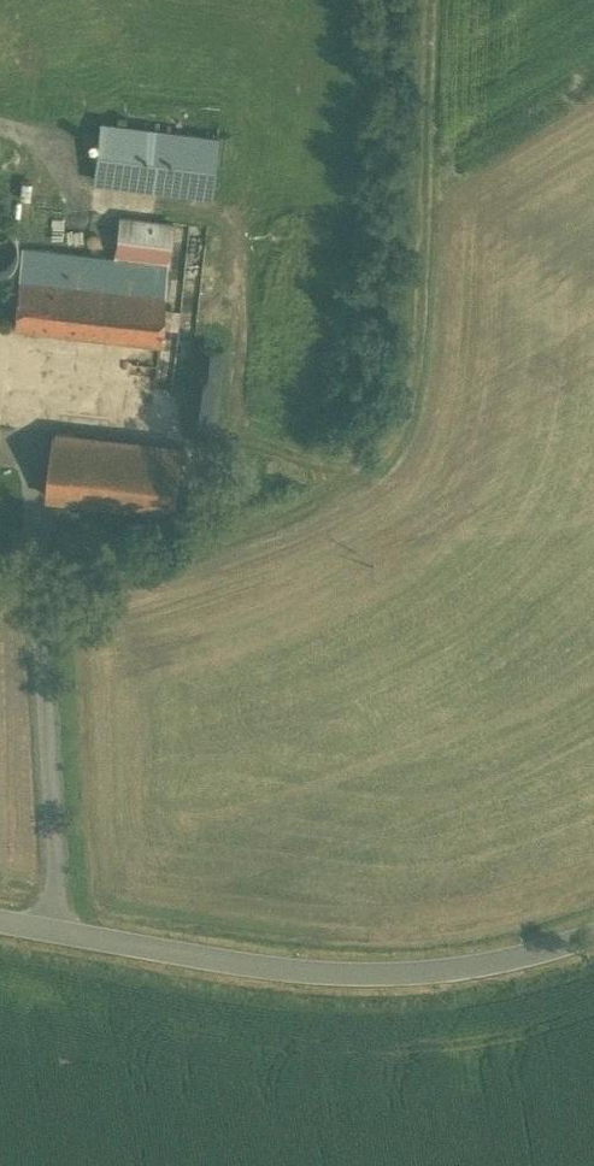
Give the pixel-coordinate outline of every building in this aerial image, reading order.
[(216,137),(101,123),(94,180),(209,194),(216,137)] [(115,259),(22,248),(13,324),(159,341),(173,223),(120,217),(115,259)] [(223,348),(193,344),(184,427),(214,430),(223,348)] [(183,447),(54,432),(46,496),(175,511),(183,447)]
